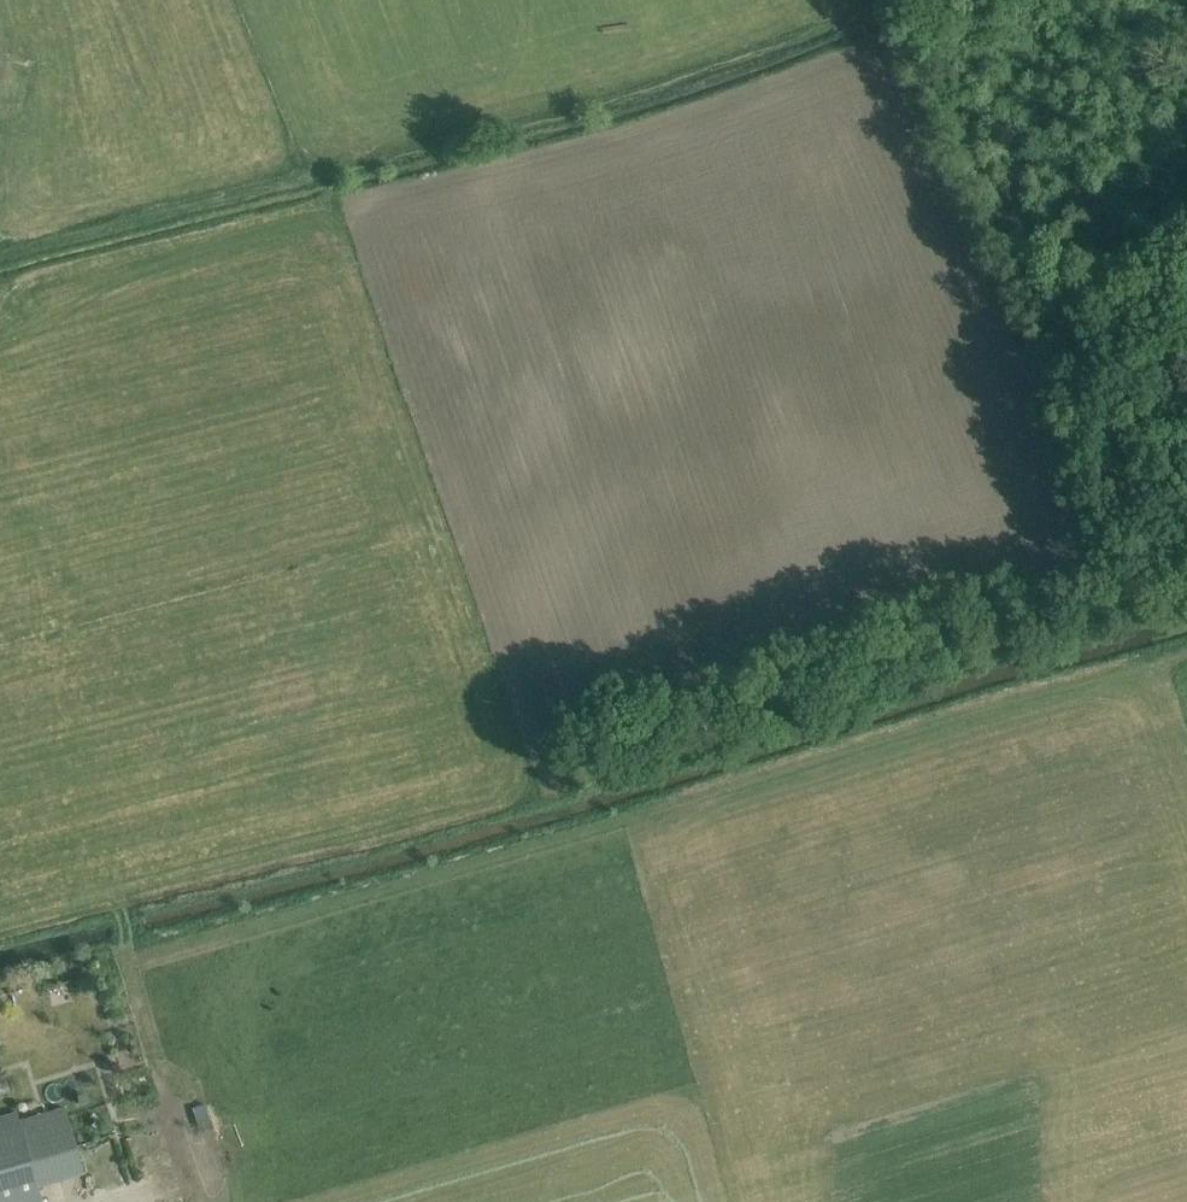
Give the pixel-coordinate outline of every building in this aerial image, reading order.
[(64,1108),(62,1102),(61,1099),(41,1105),(44,1114),(64,1108)] [(16,1114),(0,1119),(0,1201),(42,1201),(16,1114)]
